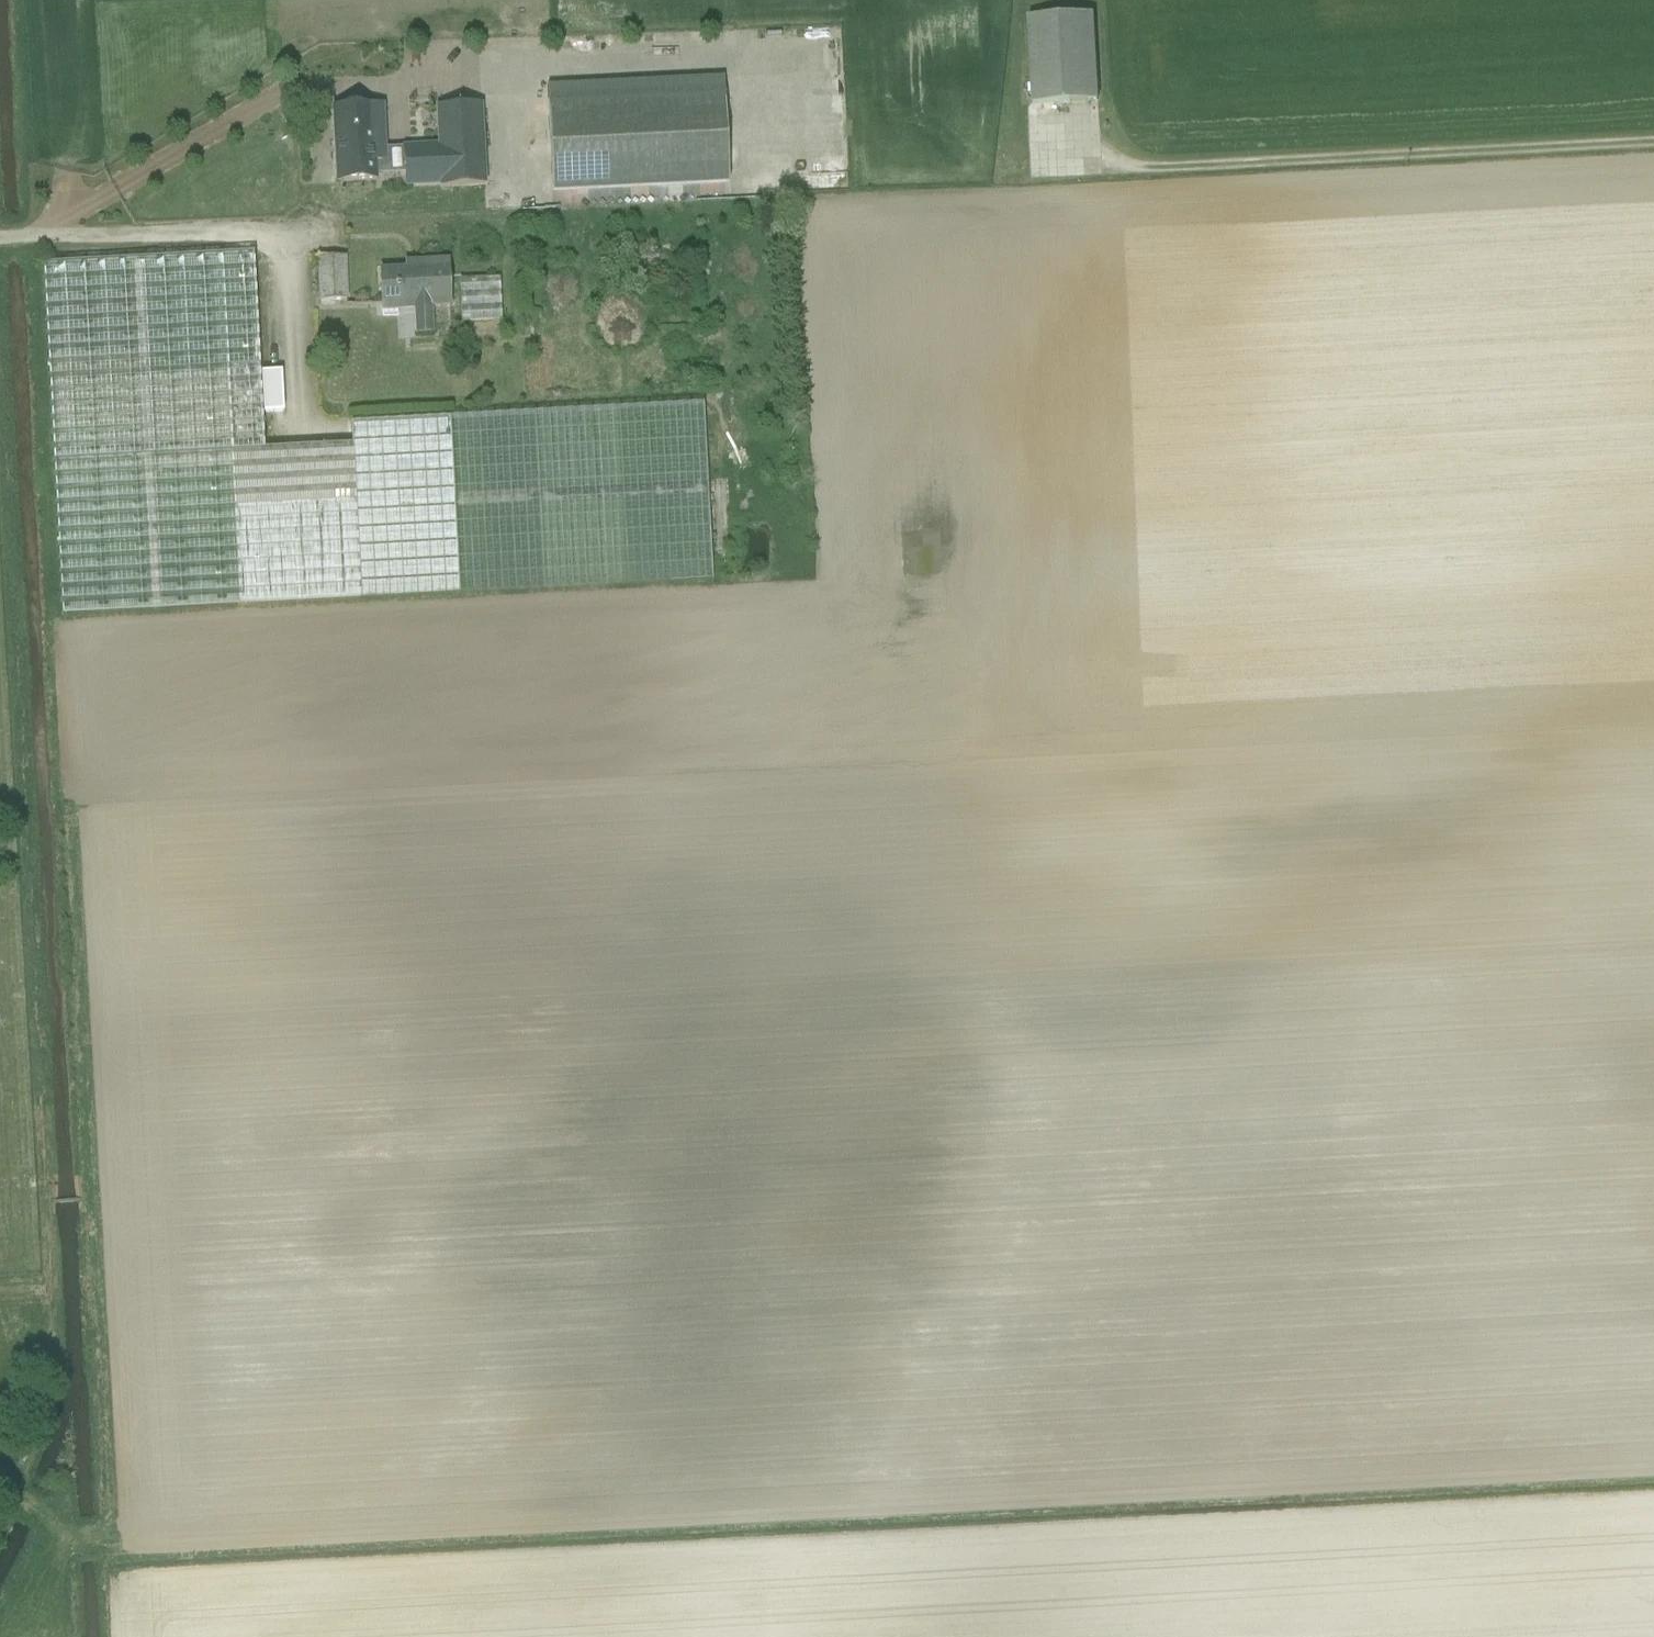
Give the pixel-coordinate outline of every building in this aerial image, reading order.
[(1098,102),(1094,15),(1028,18),(1033,106),(1098,102)] [(548,104),(547,104),(552,191),(729,183),(725,95),(724,95),(724,79),(547,87),(548,104)] [(376,180),(375,162),(373,132),(383,132),(382,106),(334,108),(338,182),(376,180)] [(441,187),(441,189),(485,187),(481,108),(437,110),(440,161),(405,162),(406,189),(441,187)] [(264,450),(264,444),(262,414),(260,373),(253,253),(43,265),(62,616),(360,600),(352,445),(264,450)] [(347,301),(345,257),(318,258),(321,302),(347,301)] [(415,334),(433,333),(433,309),(451,308),(448,262),(414,263),(414,270),(381,271),(383,311),(414,309),(415,334)] [(460,281),(462,323),(502,320),(500,278),(460,281)] [(284,413),(282,372),(260,373),(262,414),(284,413)] [(712,582),(701,411),(533,419),(353,429),(363,600),(712,582)]
